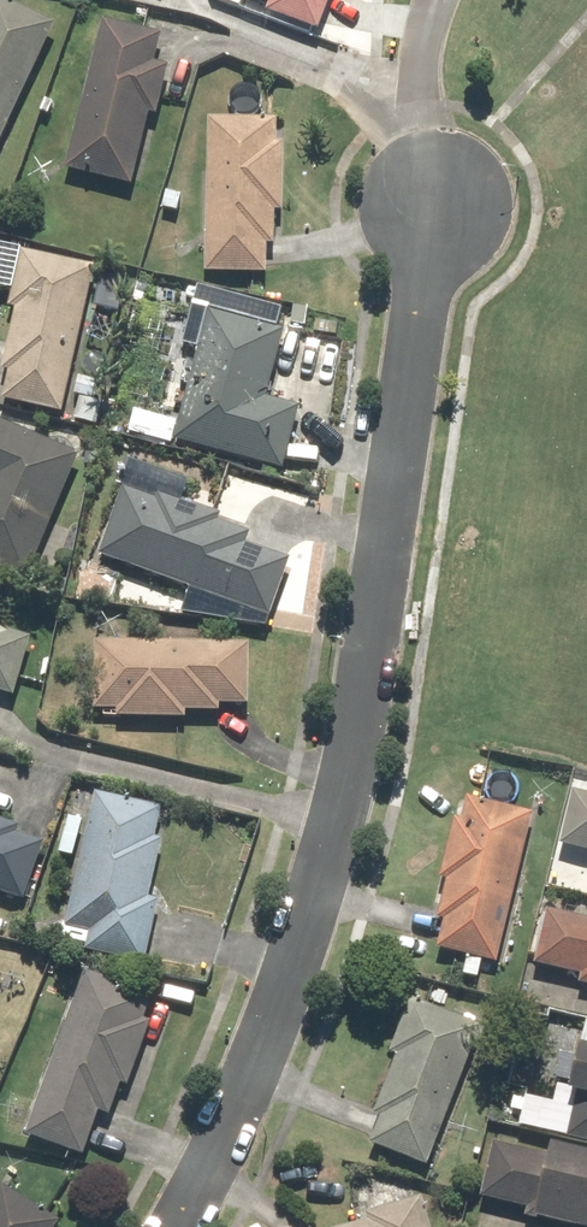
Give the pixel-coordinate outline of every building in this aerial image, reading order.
[(268,3),(262,20),(316,40),(331,0),(260,0),(268,3)] [(54,29),(0,3),(0,142),(54,29)] [(153,67),(160,41),(103,26),(66,170),(134,188),(165,70),(153,67)] [(281,215),(282,151),(270,151),(270,123),(207,122),(204,274),(268,275),(269,215),(281,215)] [(9,312),(15,313),(3,371),(8,372),(2,404),(61,416),(65,397),(92,403),(96,383),(69,377),(92,268),(21,254),(9,312)] [(267,400),(286,333),(212,312),(175,445),(283,476),(302,410),(267,400)] [(0,426),(0,565),(29,577),(78,458),(0,426)] [(215,511),(158,492),(155,502),(123,491),(99,563),(270,620),(289,565),(246,550),(251,534),(212,521),(215,511)] [(12,706),(30,643),(0,634),(0,702),(12,706)] [(95,646),(94,713),(117,713),(117,722),(185,723),(185,716),(218,716),(218,708),(246,708),(247,648),(95,646)] [(158,844),(153,843),(160,813),(95,798),(62,943),(127,957),(143,961),(156,903),(145,900),(158,844)] [(561,848),(586,855),(586,803),(573,799),(561,848)] [(441,882),(446,884),(437,923),(444,924),(437,954),(495,968),(530,819),(459,802),(441,882)] [(23,903),(42,846),(12,836),(15,826),(0,821),(0,895),(23,903)] [(549,915),(537,967),(586,979),(586,925),(549,915)] [(112,1123),(158,1005),(87,977),(24,1137),(81,1159),(97,1117),(112,1123)] [(390,1056),(398,1059),(374,1117),(382,1120),(371,1147),(426,1170),(483,1028),(413,1000),(390,1056)] [(581,1054),(568,1101),(575,1103),(565,1140),(586,1146),(586,1055),(581,1054)] [(543,1154),(542,1160),(493,1148),(480,1200),(529,1212),(525,1225),(532,1226),(586,1226),(586,1165),(543,1154)] [(0,1191),(0,1226),(60,1226),(0,1191)] [(423,1206),(354,1226),(430,1226),(423,1206)]
